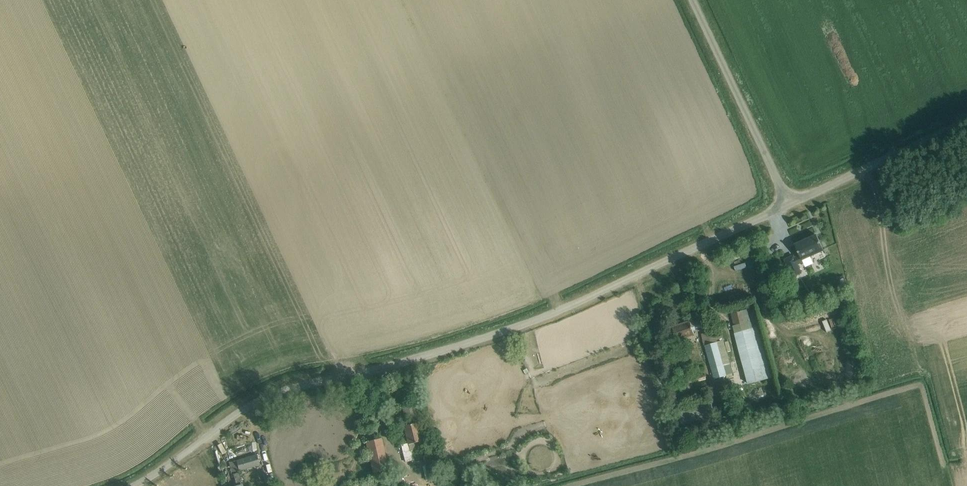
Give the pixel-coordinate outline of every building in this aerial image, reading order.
[(792,277),(801,273),(797,265),(803,262),(802,260),(823,251),(816,235),(794,245),(799,256),(794,259),(793,256),(785,260),(792,277)] [(732,327),(734,334),(747,385),(772,379),(753,309),(731,315),(734,327),(732,327)] [(676,340),(683,337),(686,346),(692,344),(689,335),(693,334),(689,321),(672,327),(676,340)] [(733,373),(723,340),(722,331),(715,333),(715,331),(701,335),(704,346),(714,379),(733,373)] [(704,375),(675,384),(677,390),(706,381),(704,375)] [(765,387),(752,391),(755,399),(768,395),(765,387)] [(711,400),(678,408),(683,433),(716,426),(711,400)] [(407,443),(401,444),(403,452),(409,451),(422,448),(416,423),(403,425),(407,443)] [(365,441),(372,472),(388,469),(381,438),(365,441)] [(238,461),(229,463),(231,472),(241,469),(260,464),(258,455),(238,461)]
